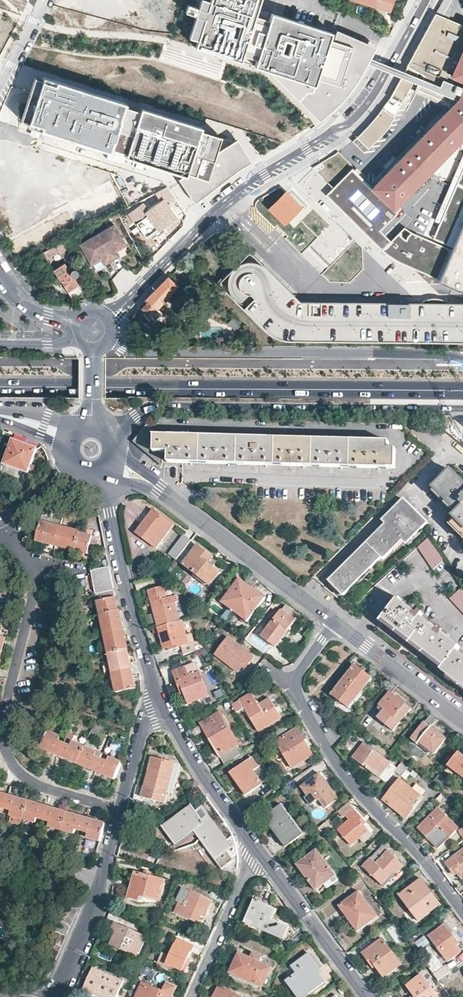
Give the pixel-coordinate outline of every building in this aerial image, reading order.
[(265,0),(201,0),(189,36),(197,38),(194,46),(240,61),(243,54),(252,57),(250,64),(266,69),(317,119),(331,108),(340,99),(355,79),(366,59),(372,50),(330,31),(329,33),(271,14),(269,20),(259,17),(265,0)] [(391,11),(395,0),(356,0),(391,11)] [(435,13),(442,16),(451,0),(442,0),(435,13)] [(435,13),(390,98),(401,105),(418,73),(421,75),(424,76),(424,74),(455,87),(452,94),(459,98),(457,101),(374,186),(374,190),(391,206),(395,206),(462,136),(462,25),(435,13)] [(452,94),(455,87),(424,74),(424,76),(417,90),(448,103),(452,94)] [(452,94),(448,103),(417,90),(424,76),(421,75),(414,93),(450,108),(457,101),(459,98),(452,94)] [(236,138),(59,82),(58,86),(45,82),(31,125),(43,129),(42,133),(111,156),(112,152),(131,158),(130,161),(182,179),(174,183),(189,208),(239,170),(252,162),(236,138)] [(395,113),(399,108),(390,102),(387,107),(395,113)] [(327,158),(320,162),(324,169),(331,165),(327,158)] [(374,186),(356,169),(330,196),(389,253),(462,284),(462,167),(433,238),(402,224),(392,235),(383,226),(398,210),(395,206),(391,206),(374,190),(374,186)] [(167,185),(154,192),(161,201),(147,211),(142,204),(130,213),(136,222),(148,214),(160,230),(177,217),(168,204),(176,198),(167,185)] [(286,192),(261,217),(282,235),(299,218),(296,215),(303,209),(286,192)] [(145,199),(149,205),(158,200),(155,194),(145,199)] [(125,242),(114,223),(97,233),(112,260),(120,255),(117,250),(115,248),(125,242)] [(112,260),(97,233),(79,244),(82,248),(88,258),(90,262),(100,256),(102,259),(105,264),(112,260)] [(220,246),(209,238),(204,243),(215,252),(220,246)] [(37,254),(44,266),(55,260),(53,255),(59,252),(62,257),(63,256),(66,261),(76,255),(66,239),(55,245),(44,250),(37,254)] [(127,245),(125,242),(115,248),(117,250),(127,245)] [(80,250),(75,253),(81,263),(86,260),(80,250)] [(225,259),(218,253),(213,257),(221,264),(225,259)] [(100,256),(90,262),(92,265),(102,259),(100,256)] [(64,261),(53,268),(62,282),(59,284),(63,289),(66,287),(73,298),(80,293),(88,288),(77,271),(76,269),(75,269),(75,268),(74,268),(73,268),(72,268),(72,269),(71,269),(71,270),(71,271),(64,261)] [(299,300),(262,266),(256,262),(248,261),(241,262),(234,266),(230,271),(228,275),(227,282),(227,286),(228,290),(233,299),(264,329),(270,334),(284,339),(291,339),(462,340),(462,301),(299,300)] [(122,268),(111,281),(120,289),(132,276),(122,268)] [(142,303),(140,305),(141,306),(141,307),(140,308),(146,314),(153,306),(155,308),(168,295),(167,293),(175,286),(167,277),(162,282),(142,303)] [(88,288),(80,293),(84,298),(91,293),(88,288)] [(154,459),(158,462),(193,463),(193,466),(194,466),(195,466),(195,463),(227,464),(230,464),(230,466),(231,466),(232,466),(232,464),(264,465),(267,465),(267,468),(268,468),(269,468),(269,465),(272,465),(300,466),(304,466),(304,468),(305,468),(306,468),(306,466),(336,467),(341,467),(341,469),(342,469),(343,469),(343,467),(378,468),(378,470),(379,470),(380,468),(394,468),(395,449),(389,449),(389,441),(293,439),(163,436),(148,424),(133,442),(154,459)] [(37,449),(14,441),(5,464),(29,472),(37,449)] [(450,470),(433,488),(458,513),(453,517),(455,520),(450,525),(462,537),(462,483),(450,470)] [(407,544),(429,523),(404,499),(383,520),(387,524),(381,529),(330,581),(345,596),(382,558),(384,560),(404,540),(407,544)] [(153,508),(136,532),(156,548),(174,524),(153,508)] [(55,545),(60,526),(41,522),(36,540),(55,545)] [(80,532),(60,526),(55,545),(75,550),(79,533),(80,532)] [(92,536),(79,533),(75,550),(94,555),(97,543),(91,542),(92,536)] [(191,539),(182,533),(167,552),(176,559),(180,553),(191,539)] [(434,569),(444,559),(429,537),(418,547),(434,569)] [(213,556),(191,539),(180,553),(176,559),(209,585),(220,571),(213,566),(208,562),(212,558),(213,556)] [(217,561),(212,558),(208,562),(213,566),(217,561)] [(109,566),(94,569),(96,574),(110,571),(109,568),(109,566)] [(96,574),(92,575),(96,594),(101,593),(114,591),(112,582),(110,571),(96,574)] [(219,620),(224,623),(234,611),(247,621),(266,597),(239,577),(221,601),(229,608),(219,620)] [(7,599),(11,580),(0,578),(0,598),(7,599)] [(163,586),(148,590),(152,603),(154,602),(156,608),(153,608),(158,626),(180,620),(172,593),(163,586)] [(461,588),(450,598),(462,612),(462,590),(461,588)] [(116,599),(114,591),(101,593),(102,600),(98,601),(101,614),(118,610),(116,599)] [(457,651),(460,647),(443,633),(445,631),(439,627),(437,629),(400,601),(401,600),(398,598),(382,619),(379,622),(381,623),(384,620),(444,667),(441,671),(462,687),(462,656),(457,651)] [(299,613),(286,604),(282,609),(281,608),(261,636),(275,647),(296,619),(295,619),(299,613)] [(105,633),(123,629),(122,621),(119,610),(118,610),(101,614),(105,633)] [(180,620),(158,626),(164,648),(169,647),(169,650),(181,646),(183,653),(196,650),(194,642),(192,643),(190,634),(186,635),(182,620),(180,620)] [(123,629),(105,633),(109,653),(127,649),(125,639),(123,629)] [(228,637),(215,654),(237,671),(241,666),(244,668),(254,656),(228,637)] [(127,649),(109,653),(113,672),(131,668),(129,659),(127,649)] [(195,663),(172,671),(180,693),(183,692),(187,704),(209,696),(200,672),(198,673),(195,663)] [(355,664),(331,695),(349,708),(372,678),(355,664)] [(131,668),(113,672),(117,692),(136,688),(133,677),(131,668)] [(251,692),(231,704),(236,712),(243,708),(258,731),(281,717),(269,698),(258,704),(251,692)] [(391,692),(378,708),(384,712),(379,718),(394,730),(411,708),(391,692)] [(225,764),(242,753),(237,744),(239,743),(220,711),(200,724),(218,755),(219,754),(225,764)] [(431,714),(412,739),(419,744),(421,743),(434,754),(446,738),(431,726),(438,719),(431,714)] [(341,719),(332,730),(334,732),(339,736),(348,725),(341,719)] [(284,725),(271,733),(291,767),(313,754),(298,728),(289,733),(284,725)] [(84,746),(71,741),(74,734),(69,731),(64,743),(59,755),(77,763),(84,746)] [(352,757),(385,782),(395,770),(396,768),(390,763),(390,762),(364,741),(352,757)] [(97,752),(84,746),(77,763),(96,771),(101,759),(95,756),(97,752)] [(449,764),(462,776),(462,755),(459,752),(449,764)] [(115,779),(122,762),(103,754),(101,759),(96,771),(115,779)] [(175,762),(151,756),(141,796),(164,802),(175,762)] [(250,756),(229,771),(246,795),(262,784),(261,783),(267,778),(259,766),(258,767),(250,756)] [(410,765),(402,760),(396,768),(395,770),(401,775),(402,774),(405,777),(410,771),(407,769),(410,765)] [(172,793),(180,764),(175,762),(168,791),(172,793)] [(449,764),(444,770),(462,784),(462,782),(462,776),(449,764)] [(319,772),(300,786),(307,795),(304,797),(310,805),(319,799),(326,808),(339,798),(319,772)] [(406,781),(402,777),(400,779),(400,778),(383,799),(406,816),(422,796),(405,783),(406,781)] [(0,792),(0,811),(3,812),(5,807),(9,794),(0,792)] [(9,814),(22,817),(28,800),(9,794),(5,807),(10,809),(9,814)] [(28,800),(22,817),(36,822),(37,817),(43,819),(47,805),(28,800)] [(353,808),(348,802),(338,811),(343,817),(345,815),(353,808)] [(207,815),(202,819),(195,809),(191,804),(170,819),(161,825),(175,845),(194,831),(215,859),(221,868),(233,860),(227,851),(231,848),(207,815)] [(282,804),(264,817),(285,846),(303,832),(282,804)] [(47,806),(47,805),(43,819),(49,820),(47,825),(61,829),(66,811),(47,806)] [(207,815),(201,805),(195,809),(202,819),(207,815)] [(439,807),(418,827),(438,848),(459,828),(439,807)] [(366,822),(353,808),(345,815),(348,819),(337,830),(351,845),(358,838),(367,830),(363,825),(366,822)] [(86,817),(66,811),(61,829),(74,833),(76,828),(82,830),(86,817)] [(103,833),(106,823),(86,817),(82,830),(80,835),(83,836),(85,831),(88,832),(87,836),(86,836),(82,849),(96,854),(100,843),(103,833)] [(318,828),(322,833),(333,823),(329,818),(318,828)] [(367,830),(358,838),(362,843),(371,835),(367,830)] [(362,866),(381,884),(394,870),(397,872),(404,865),(382,845),(362,866)] [(316,849),(296,864),(315,889),(323,883),(326,888),(338,879),(316,849)] [(446,863),(454,874),(457,872),(462,877),(462,876),(462,850),(446,863)] [(394,870),(381,884),(385,886),(397,872),(394,870)] [(165,880),(135,872),(128,898),(139,901),(140,896),(159,901),(165,880)] [(421,878),(399,895),(418,921),(441,904),(421,878)] [(212,900),(182,887),(176,901),(178,902),(174,912),(198,922),(202,914),(205,915),(212,900)] [(224,903),(227,895),(216,890),(213,898),(224,903)] [(359,890),(339,905),(358,931),(378,916),(359,890)] [(77,911),(80,903),(65,897),(62,904),(77,911)] [(250,907),(243,922),(283,939),(289,926),(274,919),(277,910),(253,899),(250,907)] [(62,904),(59,911),(73,917),(77,911),(62,904)] [(250,907),(241,904),(239,907),(235,918),(243,922),(250,907)] [(59,911),(56,918),(71,924),(73,917),(59,911)] [(56,918),(53,925),(67,931),(71,924),(56,918)] [(145,935),(115,922),(110,933),(109,935),(113,937),(110,944),(137,955),(145,935)] [(444,923),(427,936),(447,961),(462,951),(457,945),(459,943),(444,923)] [(53,925),(50,931),(65,938),(67,931),(53,925)] [(50,931),(47,938),(62,944),(65,938),(50,931)] [(193,944),(177,937),(169,955),(161,951),(156,963),(173,970),(174,966),(185,971),(190,959),(187,958),(193,944)] [(382,937),(362,952),(381,979),(402,964),(382,937)] [(47,938),(44,946),(58,952),(62,944),(47,938)] [(44,946),(42,952),(56,958),(58,952),(44,946)] [(42,952),(38,959),(53,965),(56,958),(42,952)] [(238,953),(230,971),(262,986),(270,967),(257,961),(259,955),(254,952),(252,959),(238,953)] [(292,965),(297,973),(287,981),(299,996),(303,996),(325,981),(317,971),(321,968),(309,952),(292,965)] [(35,967),(42,970),(49,973),(53,965),(38,959),(35,967)] [(92,968),(79,996),(92,996),(94,994),(102,996),(117,996),(124,981),(92,968)] [(436,975),(439,979),(446,974),(443,970),(436,975)] [(406,985),(414,995),(411,996),(440,996),(422,973),(406,985)] [(446,974),(439,979),(442,983),(449,978),(446,974)] [(142,980),(134,996),(171,996),(175,986),(166,982),(162,990),(142,980)] [(236,996),(236,994),(217,985),(212,996),(238,996),(236,996)]
